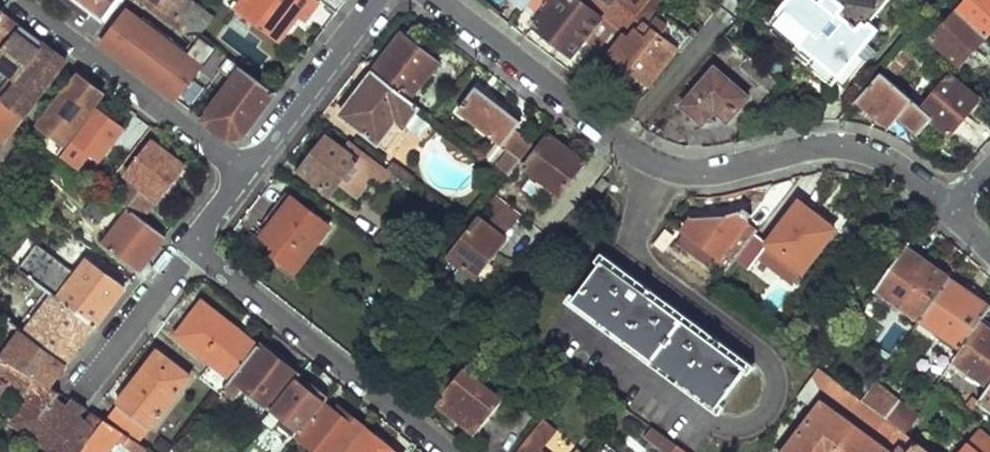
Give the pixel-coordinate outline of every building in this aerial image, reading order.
[(105,22),(121,0),(76,0),(105,22)] [(192,0),(149,0),(186,28),(197,36),(212,16),(192,0)] [(281,42),(300,15),(306,19),(320,2),(317,0),(245,0),(239,9),(281,42)] [(523,8),(526,4),(530,0),(513,0),(523,8)] [(537,14),(530,22),(572,56),(586,40),(605,56),(624,33),(609,21),(604,27),(599,23),(602,20),(576,0),(530,0),(526,4),(537,14)] [(610,55),(648,85),(686,37),(660,17),(666,10),(654,0),(650,0),(636,17),(641,22),(635,29),(633,27),(610,55)] [(765,29),(794,52),(799,46),(837,78),(877,31),(869,23),(888,0),(820,0),(817,3),(814,0),(788,0),(765,29)] [(959,11),(986,37),(989,33),(989,0),(969,0),(959,11)] [(951,6),(943,14),(948,19),(955,10),(951,6)] [(609,21),(624,33),(634,20),(619,8),(609,21)] [(959,11),(933,39),(961,64),(986,37),(959,11)] [(102,45),(175,100),(207,57),(195,47),(188,56),(127,12),(102,45)] [(0,21),(0,53),(21,26),(5,14),(0,21)] [(17,80),(45,44),(21,26),(0,53),(0,67),(17,80)] [(248,37),(271,56),(279,46),(256,27),(248,37)] [(403,36),(377,70),(414,97),(438,65),(403,36)] [(0,102),(0,140),(3,142),(67,61),(45,44),(17,80),(0,102)] [(234,81),(203,122),(227,140),(244,137),(276,96),(216,51),(201,73),(212,81),(222,70),(234,81)] [(715,68),(682,106),(703,124),(715,110),(728,123),(749,97),(715,68)] [(375,72),(341,116),(381,146),(399,123),(407,129),(422,108),(375,72)] [(858,102),(890,128),(901,116),(921,133),(934,118),(923,107),(884,73),(858,102)] [(952,75),(923,107),(934,118),(952,133),(979,101),(952,75)] [(78,77),(41,126),(66,144),(102,95),(78,77)] [(460,112),(511,151),(498,168),(511,178),(536,145),(517,130),(522,123),(478,88),(460,112)] [(399,123),(381,146),(389,152),(407,129),(399,123)] [(551,133),(525,167),(540,178),(536,183),(555,196),(558,193),(562,195),(589,165),(586,163),(587,161),(551,133)] [(383,165),(352,141),(345,151),(328,138),(302,172),(345,206),(355,193),(359,197),(374,176),(383,165)] [(153,142),(129,176),(133,181),(119,200),(132,210),(143,219),(158,199),(161,200),(186,167),(153,142)] [(394,164),(389,170),(393,173),(403,180),(407,174),(394,164)] [(389,170),(383,165),(374,176),(384,184),(393,173),(389,170)] [(602,179),(595,187),(603,193),(610,186),(602,179)] [(484,211),(510,230),(522,213),(496,195),(484,211)] [(294,198),(264,235),(280,247),(275,254),(296,270),(331,226),(294,198)] [(749,223),(758,212),(757,204),(730,213),(699,210),(688,223),(709,239),(725,252),(721,256),(733,265),(737,260),(755,236),(759,231),(749,223)] [(800,204),(768,244),(770,245),(803,271),(834,230),(800,204)] [(132,210),(105,245),(138,270),(165,235),(143,219),(132,210)] [(470,231),(450,257),(476,279),(505,240),(479,219),(470,231)] [(699,252),(709,239),(688,223),(679,235),(699,252)] [(755,236),(737,260),(746,267),(764,244),(755,236)] [(792,284),(803,271),(770,245),(760,258),(792,284)] [(36,284),(95,327),(125,288),(88,260),(77,275),(38,246),(19,272),(36,284)] [(907,248),(877,289),(921,320),(951,279),(907,248)] [(647,286),(644,289),(604,262),(576,299),(719,407),(749,367),(722,347),(725,344),(712,334),(709,338),(651,296),(653,291),(647,286)] [(921,320),(961,349),(980,323),(989,308),(989,307),(951,279),(921,320)] [(23,331),(67,363),(95,327),(36,284),(28,295),(42,305),(31,322),(17,310),(9,322),(23,331)] [(177,335),(211,362),(200,378),(220,394),(222,391),(256,348),(203,304),(177,335)] [(954,359),(989,386),(989,330),(980,323),(961,349),(954,359)] [(4,358),(36,378),(49,386),(67,363),(23,331),(4,358)] [(256,348),(222,391),(233,400),(244,388),(272,410),(299,376),(259,344),(256,348)] [(153,357),(168,369),(173,363),(157,351),(153,357)] [(7,383),(18,393),(21,389),(26,393),(36,378),(4,358),(0,355),(0,395),(7,383)] [(153,357),(117,404),(149,429),(190,376),(173,363),(168,369),(153,357)] [(437,402),(475,435),(504,400),(465,367),(437,402)] [(907,433),(887,419),(863,401),(819,368),(798,398),(808,406),(823,387),(902,448),(899,451),(932,451),(907,433)] [(299,376),(272,410),(263,421),(272,428),(275,424),(280,418),(300,434),(328,398),(299,376)] [(53,451),(80,451),(104,422),(92,414),(86,423),(79,419),(85,409),(71,401),(66,410),(54,401),(59,393),(49,386),(36,378),(26,393),(33,397),(14,424),(53,451)] [(877,382),(863,401),(887,419),(900,402),(888,393),(889,391),(877,382)] [(978,403),(989,412),(989,387),(978,403)] [(300,437),(319,451),(341,451),(362,426),(330,400),(300,437)] [(900,402),(887,419),(907,433),(919,416),(900,402)] [(117,404),(104,422),(128,437),(138,443),(149,429),(117,404)] [(786,451),(887,451),(824,404),(786,451)] [(275,424),(295,439),(300,434),(280,418),(275,424)] [(541,451),(557,433),(541,420),(516,451),(541,451)] [(80,451),(108,451),(117,440),(124,444),(128,437),(104,422),(80,451)] [(651,428),(644,439),(663,451),(667,451),(673,443),(651,428)] [(349,451),(396,451),(366,429),(349,451)] [(981,431),(964,451),(989,451),(989,438),(981,431)] [(136,451),(143,451),(146,448),(138,443),(128,437),(124,444),(136,451)]
